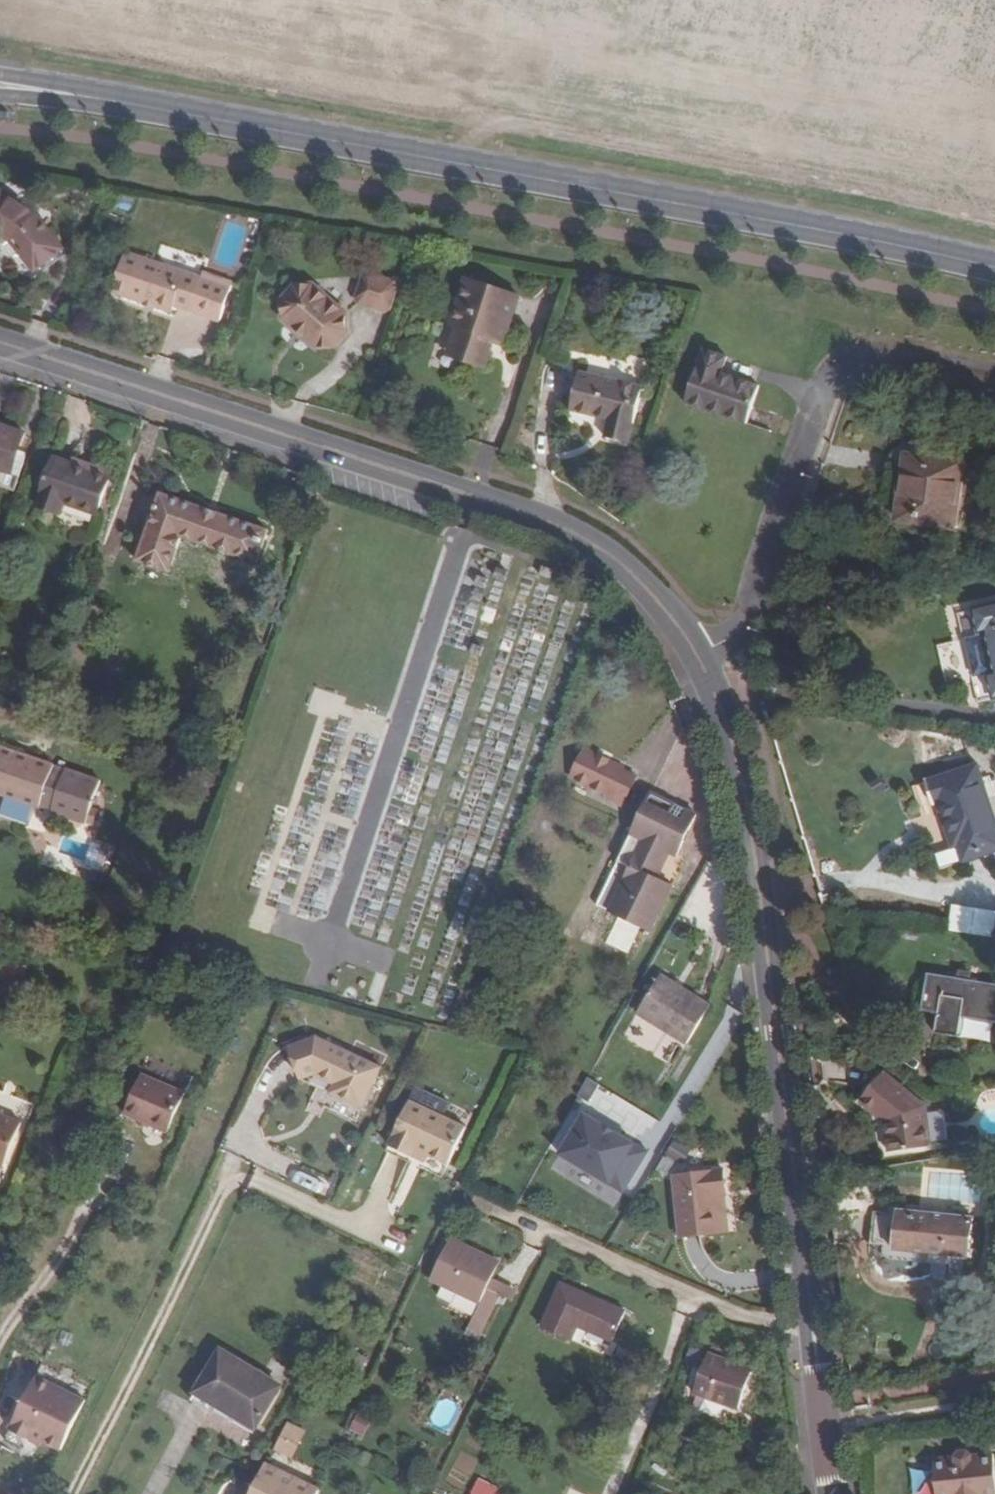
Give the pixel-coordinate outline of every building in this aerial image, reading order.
[(35,272),(62,253),(36,218),(0,199),(0,238),(16,245),(35,272)] [(174,306),(214,318),(227,280),(203,274),(202,279),(126,255),(114,293),(145,303),(146,300),(156,303),(156,306),(172,311),(174,306)] [(372,275),(365,278),(360,296),(363,301),(386,309),(394,306),(399,287),(396,283),(372,275)] [(473,351),(471,360),(491,366),(500,337),(511,340),(526,295),(471,277),(455,324),(460,326),(456,346),(473,351)] [(233,283),(227,280),(214,318),(221,320),(233,283)] [(319,346),(334,346),(350,328),(349,311),(316,282),(298,283),(285,299),(286,317),(319,346)] [(146,300),(145,303),(144,307),(155,309),(156,306),(156,303),(146,300)] [(473,351),(456,346),(452,355),(471,360),(473,351)] [(692,401),(753,422),(765,383),(728,372),(734,354),(710,346),(692,401)] [(633,450),(649,390),(585,375),(574,418),(613,427),(609,444),(633,450)] [(20,452),(26,435),(0,426),(0,487),(13,492),(18,478),(13,475),(20,452)] [(13,475),(18,478),(21,478),(28,454),(20,452),(13,475)] [(902,476),(897,518),(896,523),(954,530),(963,462),(943,460),(912,456),(910,477),(902,476)] [(96,517),(108,482),(72,470),(53,463),(39,505),(62,512),(64,506),(96,517)] [(72,470),(108,482),(110,477),(74,465),(72,470)] [(220,552),(231,519),(161,495),(138,563),(168,573),(181,539),(220,552)] [(62,512),(39,505),(38,508),(38,510),(60,517),(60,516),(62,512)] [(231,519),(220,552),(255,564),(266,532),(231,519)] [(972,611),(978,634),(985,633),(994,673),(987,675),(993,699),(994,699),(994,606),(972,611)] [(29,756),(0,746),(0,793),(14,798),(29,756)] [(572,790),(588,748),(586,747),(566,786),(572,790)] [(588,748),(572,790),(571,793),(601,808),(600,810),(617,818),(638,775),(623,767),(624,765),(610,758),(610,757),(600,752),(600,753),(588,748)] [(52,810),(66,769),(29,756),(14,798),(52,810)] [(962,863),(994,853),(994,824),(976,766),(927,782),(933,805),(938,803),(953,849),(957,848),(962,863)] [(89,821),(94,807),(90,806),(100,781),(66,769),(52,810),(84,821),(84,820),(89,821)] [(658,861),(665,864),(670,867),(691,826),(646,803),(590,917),(612,928),(634,939),(644,943),(667,895),(653,889),(646,885),(658,861)] [(94,807),(89,821),(92,823),(97,809),(94,807)] [(646,885),(653,889),(665,864),(658,861),(646,885)] [(634,939),(612,928),(599,955),(621,966),(634,939)] [(927,976),(921,1012),(937,1015),(935,1034),(957,1038),(960,1018),(994,1023),(994,987),(927,976)] [(686,1046),(709,1007),(661,978),(637,1016),(686,1046)] [(331,1093),(363,1107),(382,1067),(315,1040),(290,1050),(299,1074),(305,1071),(313,1068),(337,1079),(335,1083),(331,1093)] [(305,1071),(335,1083),(337,1079),(313,1068),(305,1071)] [(887,1115),(883,1120),(888,1152),(930,1146),(925,1106),(884,1071),(859,1100),(875,1113),(879,1108),(887,1115)] [(165,1131),(182,1092),(138,1072),(122,1110),(165,1131)] [(420,1085),(416,1095),(447,1111),(452,1102),(420,1085)] [(10,1108),(0,1103),(0,1133),(10,1108)] [(409,1104),(389,1145),(411,1158),(415,1150),(426,1157),(446,1167),(462,1131),(409,1104)] [(0,1133),(0,1155),(5,1158),(25,1115),(10,1108),(0,1133)] [(879,1108),(875,1113),(883,1120),(887,1115),(879,1108)] [(560,1159),(608,1190),(633,1149),(618,1139),(616,1142),(600,1132),(602,1129),(585,1119),(560,1159)] [(683,1142),(674,1138),(667,1153),(675,1157),(683,1142)] [(645,1156),(633,1149),(608,1190),(621,1197),(645,1156)] [(426,1157),(415,1150),(411,1158),(422,1164),(426,1157)] [(675,1162),(663,1156),(656,1167),(668,1174),(675,1162)] [(681,1237),(720,1234),(716,1194),(726,1193),(724,1170),(674,1176),(681,1237)] [(453,1199),(470,1207),(475,1197),(458,1189),(453,1199)] [(716,1194),(720,1234),(730,1233),(726,1193),(716,1194)] [(866,1247),(967,1257),(972,1219),(897,1212),(897,1217),(870,1215),(866,1247)] [(486,1289),(491,1279),(498,1264),(451,1242),(433,1279),(456,1291),(479,1302),(486,1289)] [(491,1279),(486,1289),(500,1296),(510,1301),(515,1291),(491,1279)] [(577,1327),(610,1342),(623,1312),(562,1284),(542,1327),(571,1340),(577,1327)] [(482,1334),(500,1296),(486,1289),(479,1302),(471,1321),(468,1327),(482,1334)] [(482,1334),(468,1327),(465,1332),(479,1340),(482,1334)] [(604,1355),(610,1342),(577,1327),(571,1340),(604,1355)] [(222,1408),(245,1367),(221,1352),(196,1393),(222,1408)] [(711,1399),(724,1358),(707,1353),(694,1393),(711,1399)] [(724,1358),(711,1399),(738,1407),(752,1368),(724,1358)] [(244,1421),(266,1379),(245,1367),(222,1408),(235,1416),(244,1421)] [(59,1452),(82,1403),(33,1378),(7,1433),(27,1442),(29,1438),(42,1444),(59,1452)] [(266,1379),(244,1421),(254,1427),(279,1386),(266,1379)] [(218,1417),(222,1408),(196,1393),(191,1402),(218,1417)] [(230,1424),(235,1416),(222,1408),(218,1417),(230,1424)] [(352,1430),(369,1434),(373,1418),(356,1414),(352,1430)] [(301,1429),(286,1423),(276,1448),(291,1454),(301,1429)] [(29,1438),(27,1442),(39,1448),(42,1444),(29,1438)] [(994,1488),(988,1485),(986,1474),(991,1469),(989,1457),(968,1460),(963,1455),(953,1456),(949,1463),(929,1466),(930,1476),(926,1482),(929,1493),(994,1493),(994,1490),(994,1488)] [(988,1485),(994,1488),(991,1469),(986,1474),(988,1485)] [(253,1493),(304,1493),(266,1471),(253,1493)] [(473,1493),(497,1493),(501,1485),(481,1477),(473,1493)]
